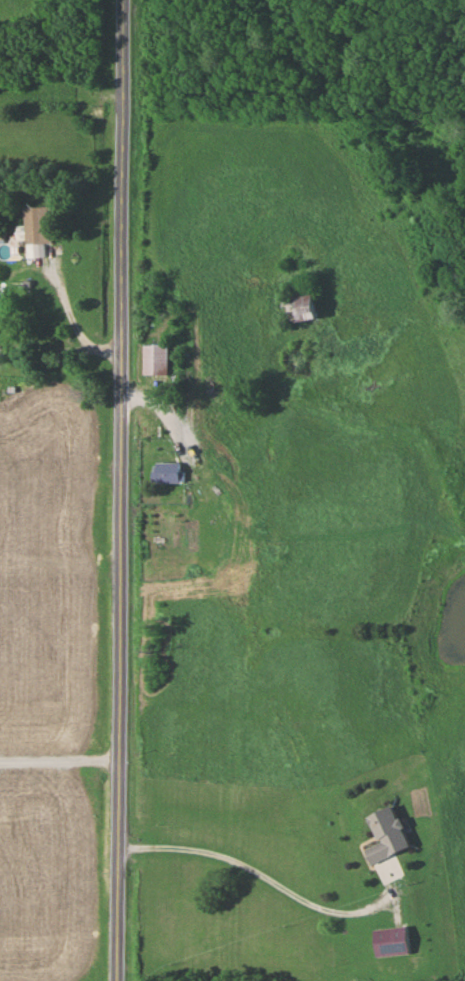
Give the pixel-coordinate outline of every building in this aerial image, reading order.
[(25,257),(44,256),(43,242),(52,241),(50,206),(24,206),(25,257)] [(288,318),(315,318),(315,296),(288,296),(288,318)] [(168,343),(142,343),(142,375),(168,375),(168,343)] [(154,482),(182,482),(182,462),(154,462),(154,482)] [(371,864),(410,847),(392,806),(368,816),(380,843),(365,850),(371,864)] [(375,955),(408,955),(408,929),(375,929),(375,955)]
